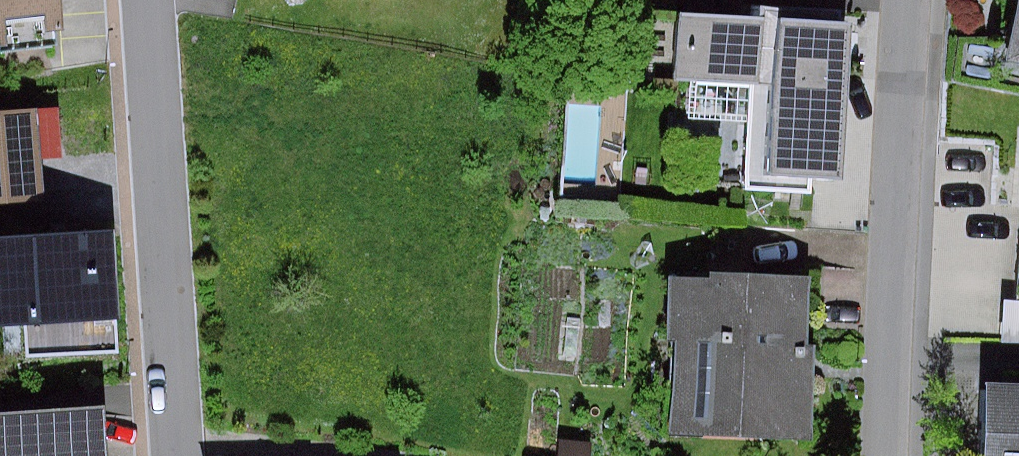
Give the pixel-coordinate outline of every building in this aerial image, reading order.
[(62,18),(60,0),(0,0),(0,25),(62,18)] [(840,173),(844,23),(694,20),(693,83),(751,84),(749,171),(840,173)] [(34,108),(0,110),(0,177),(39,175),(34,108)] [(112,224),(0,230),(0,316),(117,310),(112,224)] [(816,421),(817,273),(689,271),(687,419),(816,421)] [(1001,319),(1018,321),(1018,284),(1006,282),(1001,319)] [(988,376),(986,455),(1018,455),(1018,377),(988,376)] [(0,403),(0,455),(105,455),(101,396),(0,403)]
